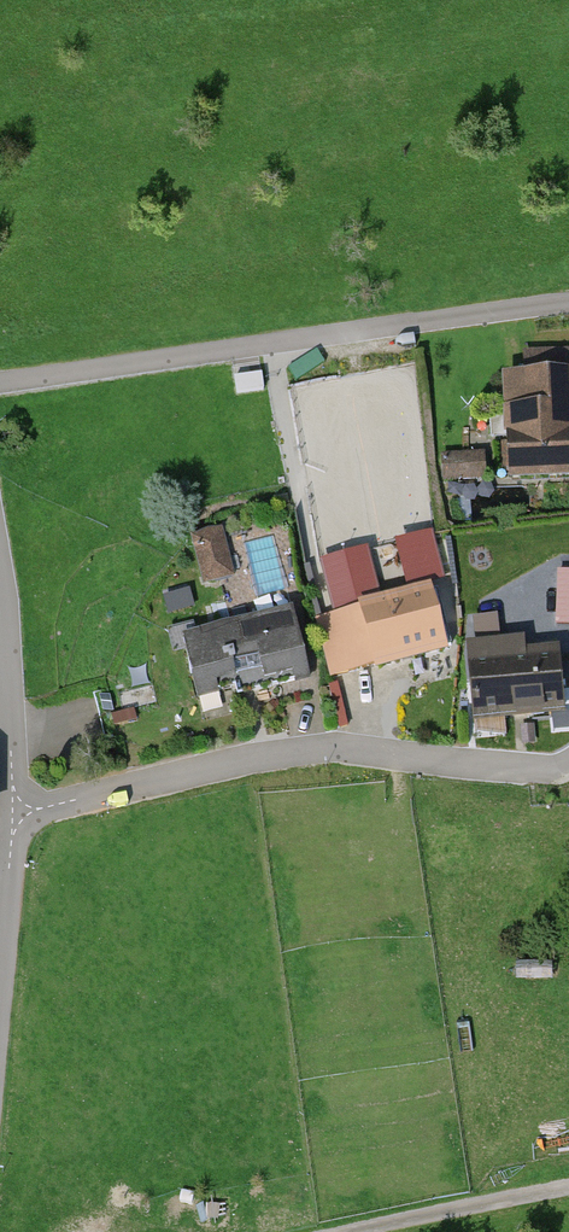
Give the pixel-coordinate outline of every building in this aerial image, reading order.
[(524,366),(525,380),(507,381),(511,477),(568,474),(568,364),(524,366)] [(482,454),(442,457),(444,480),(484,477),(482,454)] [(206,579),(240,571),(227,518),(194,526),(206,579)] [(436,594),(333,617),(346,673),(449,650),(436,594)] [(291,616),(187,640),(201,703),(306,679),(291,616)] [(471,660),(476,724),(567,718),(562,654),(471,660)]
